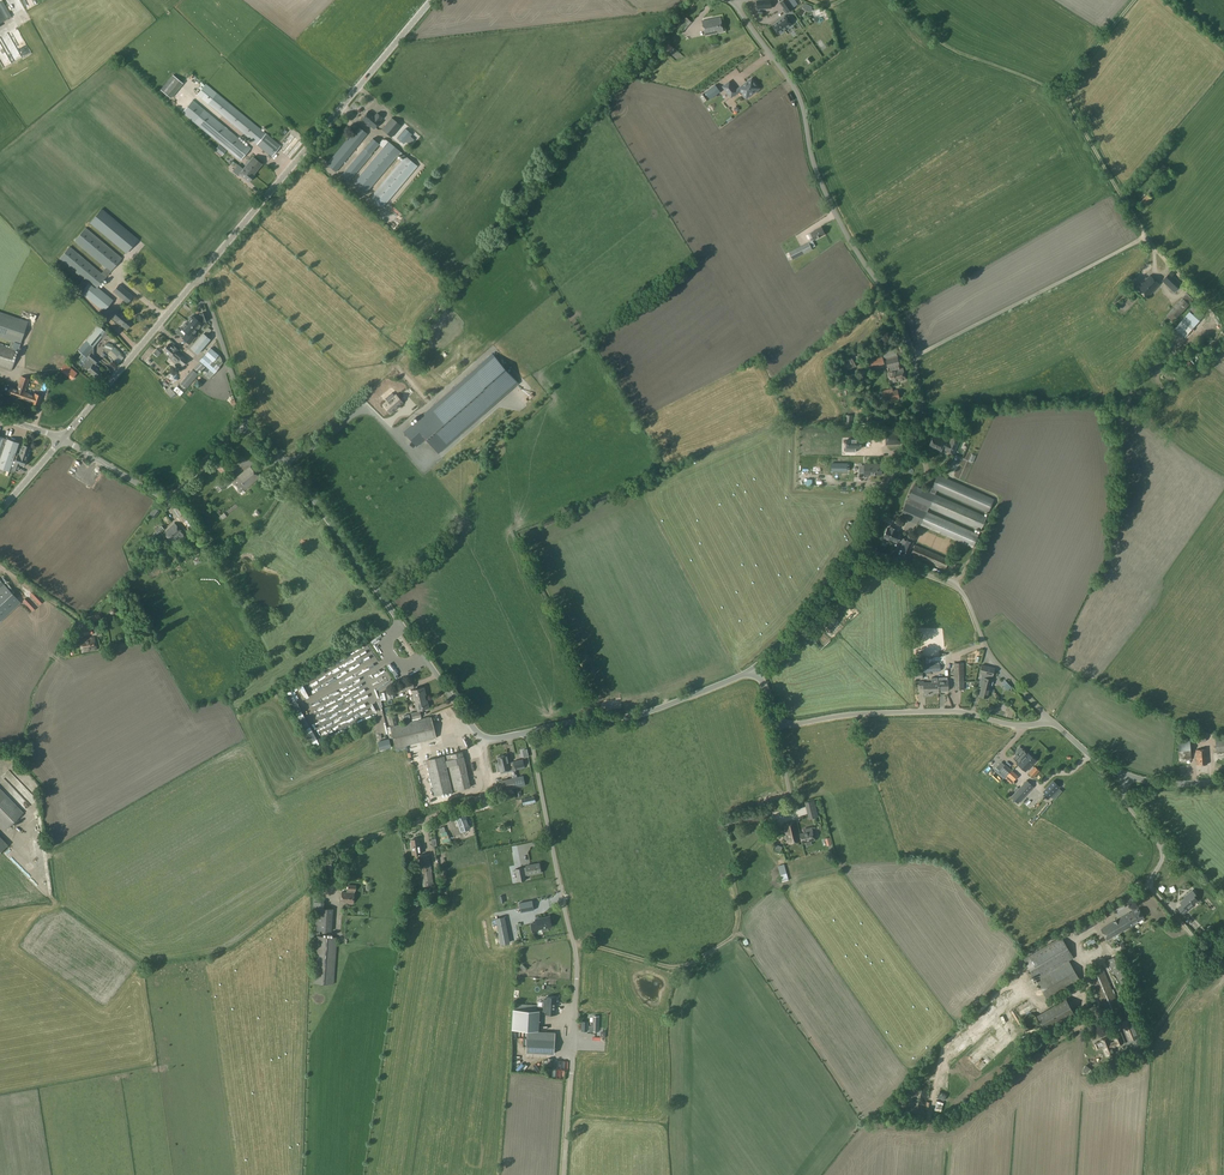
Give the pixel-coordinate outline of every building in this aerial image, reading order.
[(5,20),(12,16),(2,0),(0,1),(0,23),(5,20)] [(757,9),(771,8),(770,0),(765,0),(757,1),(757,9)] [(787,13),(793,9),(787,0),(784,0),(780,3),(787,13)] [(773,25),(779,33),(780,32),(781,34),(785,31),(784,30),(791,24),(790,23),(793,22),(789,17),(787,19),(785,17),(784,16),(780,19),(781,20),(773,25)] [(681,33),(691,22),(686,17),(676,29),(681,33)] [(723,31),(720,17),(702,21),(705,35),(723,31)] [(754,92),(754,91),(758,88),(752,79),(744,84),(744,83),(736,90),(729,81),(723,86),(731,97),(740,90),(747,98),(754,92)] [(205,84),(197,95),(271,157),(280,146),(205,84)] [(710,99),(720,92),(715,85),(705,92),(710,99)] [(240,161),(251,148),(193,100),(182,113),(240,161)] [(366,122),(365,122),(371,127),(371,126),(374,129),(380,121),(382,118),(377,113),(374,116),(368,111),(362,119),(366,122)] [(391,138),(401,126),(391,117),(381,129),(391,138)] [(325,166),(335,173),(368,134),(359,127),(347,140),(346,140),(325,166)] [(405,128),(397,138),(404,144),(412,134),(405,128)] [(382,139),(378,143),(372,138),(364,148),(363,148),(340,176),(349,182),(372,154),(371,154),(379,144),(383,148),(353,183),(366,193),(397,157),(402,161),(370,197),(383,208),(418,166),(401,152),(386,139),(384,141),(382,139)] [(282,156),(290,162),(301,146),(293,140),(282,156)] [(222,156),(226,151),(219,145),(215,150),(222,156)] [(238,165),(233,171),(238,176),(240,174),(249,181),(254,175),(253,175),(262,164),(253,157),(248,163),(249,164),(245,168),(244,167),(243,169),(238,165)] [(1154,181),(1166,167),(1161,163),(1149,176),(1154,181)] [(1170,181),(1172,179),(1165,173),(1163,175),(1170,181)] [(1157,187),(1162,181),(1159,179),(1147,192),(1150,195),(1155,190),(1157,192),(1159,189),(1157,187)] [(1145,206),(1152,199),(1147,194),(1140,202),(1145,206)] [(102,209),(90,222),(126,253),(138,239),(102,209)] [(69,246),(59,259),(92,287),(85,296),(95,305),(104,294),(97,288),(122,258),(85,227),(74,241),(106,268),(101,273),(69,246)] [(814,240),(825,234),(821,227),(810,232),(810,233),(808,234),(811,241),(814,239),(814,240)] [(808,242),(788,252),(792,260),(812,250),(808,242)] [(1162,280),(1173,292),(1182,284),(1173,276),(1174,274),(1171,271),(1162,280)] [(1147,278),(1145,277),(1140,284),(1141,285),(1139,288),(1148,296),(1159,284),(1149,275),(1147,278)] [(113,292),(123,300),(124,299),(128,302),(132,297),(128,294),(129,293),(119,285),(113,292)] [(1173,321),(1177,318),(1193,299),(1186,293),(1169,310),(1170,311),(1166,315),(1173,321)] [(104,294),(95,305),(104,311),(113,300),(104,294)] [(119,310),(112,318),(120,324),(121,324),(127,329),(132,322),(126,317),(127,317),(119,310)] [(12,341),(10,347),(9,347),(0,344),(0,366),(11,370),(15,360),(12,359),(16,349),(13,348),(15,342),(21,343),(28,321),(0,312),(0,337),(12,341)] [(206,312),(200,314),(204,326),(210,324),(206,312)] [(188,321),(197,329),(202,323),(196,319),(196,317),(194,316),(193,316),(192,315),(191,317),(190,317),(188,319),(188,320),(188,321)] [(454,330),(459,326),(452,318),(447,322),(454,330)] [(188,321),(185,324),(184,324),(183,326),(183,327),(181,328),(186,333),(182,338),(190,344),(195,337),(192,335),(197,329),(188,321)] [(81,345),(77,350),(83,354),(86,350),(91,344),(93,345),(101,335),(102,336),(106,331),(99,324),(81,345)] [(198,354),(210,339),(203,332),(190,348),(198,354)] [(198,375),(196,378),(197,379),(201,382),(202,382),(205,378),(209,380),(214,373),(223,362),(220,353),(217,344),(216,341),(212,346),(208,351),(207,353),(199,361),(200,362),(202,364),(205,367),(199,375),(198,375)] [(105,342),(104,346),(111,349),(110,349),(114,353),(117,349),(113,345),(105,342)] [(177,356),(180,353),(176,349),(177,348),(173,345),(171,347),(168,344),(163,350),(170,356),(168,358),(169,358),(173,353),(177,356)] [(906,380),(903,369),(900,369),(899,364),(898,355),(897,355),(897,354),(895,348),(888,349),(882,350),(883,356),(884,360),(885,360),(887,367),(888,372),(890,383),(906,380)] [(84,363),(82,365),(88,370),(96,377),(100,371),(98,369),(101,366),(97,363),(100,359),(93,354),(91,352),(91,353),(90,354),(87,357),(83,362),(84,363)] [(188,359),(180,353),(177,356),(173,353),(169,358),(181,368),(188,359)] [(493,354),(436,403),(417,420),(404,432),(416,446),(425,438),(438,453),(465,429),(468,427),(518,383),(501,362),(493,354)] [(882,358),(868,361),(870,367),(884,364),(882,358)] [(77,373),(65,362),(59,369),(71,380),(77,373)] [(192,369),(180,383),(187,389),(196,378),(198,375),(199,375),(205,367),(202,364),(200,362),(192,369)] [(407,369),(401,374),(404,377),(410,372),(407,369)] [(177,375),(177,371),(171,371),(170,374),(168,373),(166,378),(169,379),(173,383),(178,380),(177,375)] [(18,386),(25,388),(29,379),(21,376),(18,386)] [(35,377),(34,382),(43,385),(44,380),(35,377)] [(24,392),(25,388),(18,386),(17,389),(10,387),(8,394),(25,400),(27,393),(24,392)] [(900,399),(898,391),(888,393),(888,391),(882,392),(885,402),(900,399)] [(388,402),(384,406),(390,413),(394,409),(395,409),(397,406),(398,407),(398,406),(402,402),(396,395),(395,396),(392,392),(385,399),(388,402)] [(27,393),(25,400),(39,405),(42,396),(35,394),(34,395),(27,393)] [(885,433),(886,446),(901,444),(900,432),(885,433)] [(9,471),(13,459),(16,460),(13,469),(18,471),(20,465),(24,466),(26,458),(27,458),(28,456),(27,456),(30,447),(23,445),(21,450),(21,449),(19,453),(16,452),(19,443),(7,439),(3,438),(0,436),(0,468),(9,471)] [(933,437),(929,446),(941,452),(943,447),(947,449),(946,451),(953,454),(959,441),(952,438),(950,443),(941,439),(938,438),(938,439),(933,437)] [(840,445),(840,456),(853,456),(853,451),(859,451),(860,440),(854,440),(854,439),(848,439),(848,440),(842,440),(842,445),(840,445)] [(211,464),(222,474),(231,464),(220,454),(211,464)] [(865,474),(882,475),(882,464),(865,464),(865,474)] [(215,488),(218,493),(231,483),(239,493),(259,478),(250,467),(234,479),(231,475),(215,488)] [(994,499),(938,475),(930,492),(935,494),(937,490),(988,512),(994,499)] [(981,530),(986,517),(935,494),(930,492),(914,485),(901,516),(973,547),(979,534),(927,512),(929,507),(981,530)] [(172,509),(178,518),(180,517),(183,523),(185,522),(189,528),(188,529),(190,533),(195,530),(189,519),(190,518),(180,504),(172,509)] [(155,518),(159,512),(155,508),(150,514),(155,518)] [(182,532),(175,524),(164,533),(171,541),(173,540),(175,542),(183,535),(181,534),(182,532)] [(153,534),(156,538),(164,529),(161,526),(156,531),(153,534)] [(887,528),(884,537),(898,543),(898,541),(902,543),(902,545),(905,546),(903,551),(908,553),(913,542),(907,540),(907,541),(904,540),(905,539),(900,537),(901,534),(896,532),(898,529),(891,526),(889,529),(887,528)] [(187,544),(193,552),(198,548),(191,541),(187,544)] [(915,545),(911,555),(945,570),(950,560),(915,545)] [(163,565),(167,570),(179,561),(175,556),(163,565)] [(21,602),(6,586),(5,586),(4,585),(0,589),(0,622),(21,602)] [(93,622),(100,620),(99,614),(91,615),(93,622)] [(94,626),(81,628),(82,635),(92,634),(92,631),(95,631),(94,626)] [(81,640),(83,652),(96,649),(94,638),(81,640)] [(940,672),(940,665),(921,666),(921,659),(914,659),(915,679),(923,678),(922,672),(940,672)] [(954,690),(964,690),(964,663),(954,663),(954,690)] [(995,668),(982,665),(980,673),(982,674),(979,686),(982,686),(980,696),(987,698),(991,685),(992,685),(993,681),(992,681),(992,680),(990,679),(991,676),(992,677),(995,668)] [(938,680),(938,682),(919,682),(919,689),(924,689),(924,693),(939,692),(939,691),(949,691),(948,679),(938,680)] [(312,680),(310,682),(316,692),(319,691),(312,680)] [(415,688),(413,682),(404,684),(405,690),(415,688)] [(415,700),(425,698),(424,695),(425,694),(423,688),(413,690),(414,695),(410,696),(411,701),(415,700)] [(426,701),(425,701),(425,698),(415,700),(417,710),(428,708),(426,701)] [(412,720),(421,717),(419,711),(410,713),(412,720)] [(389,717),(391,725),(397,724),(395,715),(389,717)] [(431,717),(390,727),(395,748),(436,738),(431,717)] [(1223,739),(1223,736),(1215,737),(1216,740),(1215,740),(1216,752),(1223,751),(1223,739)] [(1190,737),(1178,738),(1179,761),(1191,760),(1190,737)] [(1019,763),(1027,753),(1023,749),(1023,750),(1019,746),(1016,750),(1017,752),(1016,753),(1017,754),(1013,758),(1019,763)] [(1206,749),(1196,750),(1197,765),(1207,764),(1206,749)] [(471,787),(463,751),(426,760),(434,796),(471,787)] [(1026,771),(1036,760),(1027,753),(1019,763),(1018,764),(1026,771)] [(508,755),(497,757),(499,764),(506,763),(507,764),(506,764),(507,767),(514,765),(515,769),(525,767),(523,759),(513,761),(513,762),(509,763),(508,755)] [(499,764),(496,764),(498,772),(506,771),(506,772),(515,770),(515,769),(514,765),(507,767),(506,764),(507,764),(506,763),(499,764)] [(1003,769),(1008,774),(1012,770),(1007,765),(1003,769)] [(1028,774),(1033,778),(1040,771),(1035,767),(1028,774)] [(1007,779),(1014,787),(1018,783),(1011,775),(1007,779)] [(523,776),(500,781),(503,791),(526,786),(523,776)] [(1034,787),(1027,780),(1011,797),(1018,804),(1034,787)] [(1050,798),(1060,787),(1053,780),(1043,792),(1050,798)] [(5,830),(24,813),(0,788),(0,825),(5,830)] [(534,796),(522,800),(523,805),(536,802),(534,796)] [(807,802),(811,818),(818,816),(814,800),(807,802)] [(522,806),(525,815),(538,811),(536,802),(522,806)] [(471,829),(465,815),(456,819),(461,832),(471,829)] [(766,829),(766,830),(771,828),(768,820),(762,822),(766,829)] [(788,844),(801,841),(796,821),(784,824),(788,844)] [(811,841),(815,840),(812,830),(813,830),(812,827),(807,828),(807,829),(804,830),(804,832),(800,833),(802,844),(806,843),(806,846),(812,845),(811,841)] [(413,850),(412,850),(413,855),(422,853),(421,846),(420,839),(411,840),(413,850)] [(419,855),(423,887),(434,886),(430,854),(419,855)] [(523,868),(515,869),(518,882),(526,880),(525,875),(528,875),(542,872),(540,862),(526,865),(526,867),(523,868)] [(777,866),(782,882),(788,880),(784,864),(777,866)] [(353,892),(354,892),(355,887),(348,886),(348,890),(347,890),(347,892),(342,892),(341,902),(348,903),(348,904),(353,904),(353,892)] [(1183,914),(1193,906),(1192,905),(1197,900),(1194,897),(1196,895),(1192,890),(1184,897),(1185,898),(1180,902),(1182,904),(1178,908),(1183,914)] [(315,908),(314,930),(331,931),(332,909),(323,909),(323,898),(314,897),(314,908),(315,908)] [(1116,913),(1126,908),(1122,901),(1112,907),(1116,913)] [(1107,940),(1143,918),(1137,907),(1101,929),(1107,940)] [(504,916),(496,918),(501,944),(508,943),(504,916)] [(537,923),(531,924),(533,932),(538,931),(538,934),(543,933),(543,931),(548,930),(547,927),(552,927),(550,916),(536,919),(537,923)] [(333,984),(337,937),(316,936),(313,983),(333,984)] [(1048,1001),(1081,981),(1069,961),(1074,958),(1061,936),(1024,958),(1036,980),(1048,1001)] [(1213,952),(1220,942),(1214,937),(1206,947),(1213,952)] [(1122,986),(1132,981),(1117,955),(1107,960),(1122,986)] [(1107,1016),(1121,1010),(1102,965),(1088,971),(1107,1016)] [(544,999),(543,1011),(546,1011),(545,1014),(556,1015),(556,1003),(556,1002),(557,1002),(558,999),(556,999),(557,997),(546,997),(546,1000),(545,999),(544,999)] [(1045,1030),(1075,1014),(1066,999),(1037,1016),(1045,1030)] [(536,1011),(536,1005),(514,1004),(514,1009),(513,1009),(512,1029),(537,1030),(538,1011),(536,1011)] [(1133,1037),(1137,1035),(1138,1032),(1131,1015),(1127,1014),(1124,1015),(1122,1019),(1129,1036),(1133,1037)] [(589,1027),(589,1031),(598,1031),(599,1016),(593,1016),(593,1017),(593,1022),(593,1027),(589,1027)] [(554,1053),(555,1032),(528,1031),(526,1052),(554,1053)] [(1042,1043),(1045,1041),(1043,1036),(1029,1043),(1035,1055),(1040,1052),(1038,1048),(1043,1046),(1042,1043)] [(1112,1047),(1110,1042),(1111,1041),(1109,1037),(1100,1040),(1101,1042),(1098,1043),(1100,1048),(1103,1047),(1107,1056),(1113,1054),(1111,1048),(1112,1047)] [(954,1044),(945,1054),(953,1061),(962,1051),(954,1044)] [(528,1074),(533,1067),(527,1064),(523,1071),(528,1074)]
